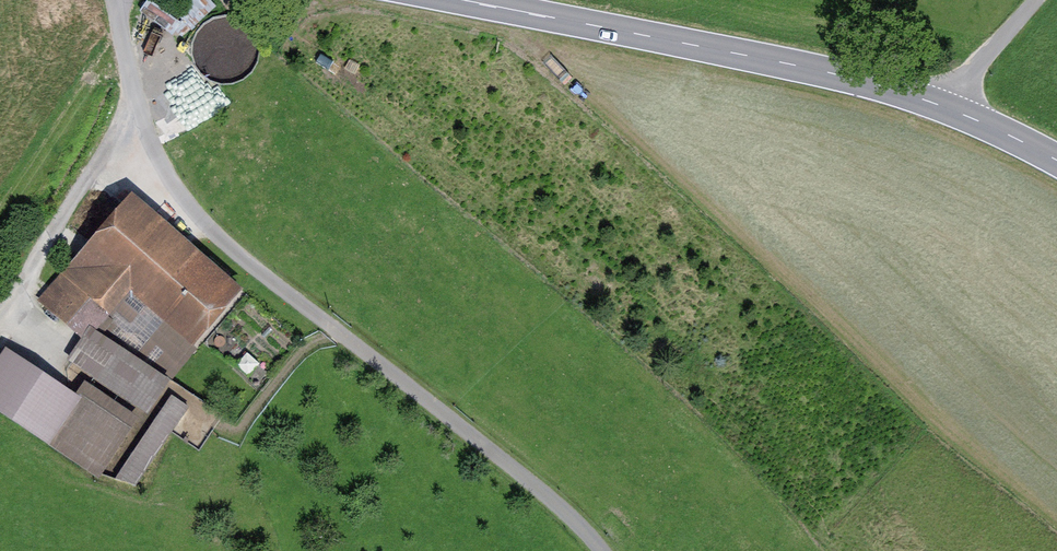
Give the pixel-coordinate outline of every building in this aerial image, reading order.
[(220,7),(214,0),(194,0),(171,19),(185,36),(220,7)] [(202,24),(191,45),(196,67),(215,82),(238,81),(255,65),(258,42),(246,22),(223,15),(202,24)] [(81,262),(76,257),(41,297),(67,320),(93,291),(111,307),(105,314),(112,319),(99,336),(166,382),(181,364),(172,356),(228,292),(129,206),(81,262)] [(82,396),(9,346),(0,359),(0,409),(50,443),(52,441),(99,473),(131,425),(85,393),(82,396)] [(135,484),(192,404),(176,393),(119,473),(135,484)]
